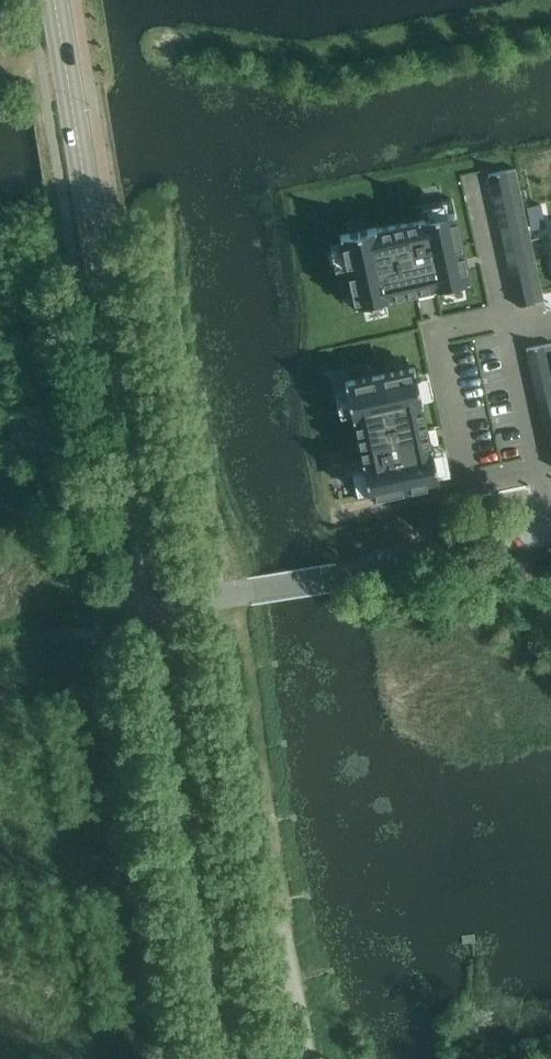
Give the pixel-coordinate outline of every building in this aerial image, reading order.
[(516,169),(489,174),(491,186),(519,181),(516,169)] [(519,181),(491,186),(494,198),(494,200),(521,193),(519,181)] [(521,193),(494,200),(497,213),(497,214),(524,207),(521,193)] [(347,266),(355,305),(362,304),(365,315),(388,310),(385,299),(392,297),(392,296),(405,293),(418,290),(419,298),(434,295),(433,288),(440,287),(443,298),(466,293),(463,282),(470,280),(452,199),(415,207),(418,220),(377,229),(377,228),(340,236),(342,242),(330,245),(335,268),(347,266)] [(524,207),(497,214),(500,227),(527,221),(524,207)] [(527,221),(500,227),(503,241),(530,235),(527,221)] [(530,235),(503,241),(506,253),(533,247),(530,235)] [(533,247),(506,253),(510,269),(537,263),(533,247)] [(537,263),(510,269),(513,287),(540,281),(537,263)] [(540,281),(513,287),(517,306),(544,300),(540,281)] [(526,349),(530,364),(550,359),(550,343),(526,349)] [(530,364),(533,378),(550,374),(550,359),(530,364)] [(432,445),(430,445),(421,404),(423,403),(415,367),(345,382),(353,418),(355,418),(364,460),(351,462),(358,499),(440,481),(438,474),(432,445)] [(533,378),(536,393),(550,390),(550,374),(533,378)] [(536,393),(539,408),(550,405),(550,390),(536,393)] [(539,408),(542,422),(550,421),(550,405),(539,408)] [(542,422),(545,437),(550,436),(550,421),(542,422)]
